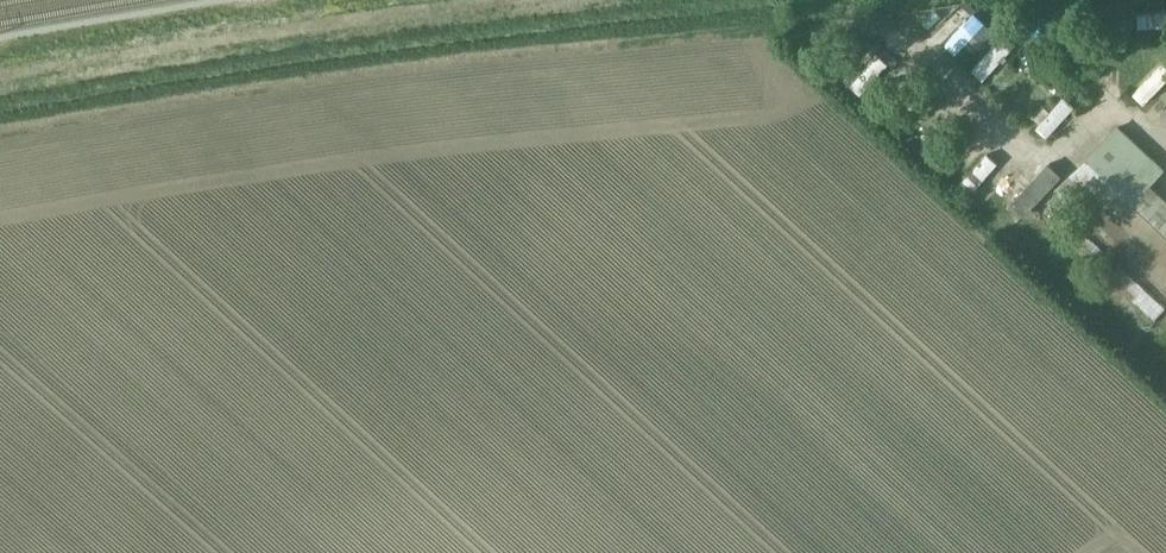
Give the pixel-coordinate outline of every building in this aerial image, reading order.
[(945,39),(957,51),(969,39),(976,46),(995,27),(976,8),(945,39)] [(1140,10),(1140,23),(1165,22),(1165,9),(1140,10)] [(973,66),(984,76),(1014,45),(1003,34),(973,66)] [(879,54),(853,80),(864,91),(890,65),(879,54)] [(1134,88),(1145,100),(1165,80),(1165,61),(1164,59),(1134,88)] [(1052,135),(1074,99),(1061,91),(1039,127),(1052,135)] [(1152,185),(1158,178),(1113,135),(1056,193),(1097,229),(1090,236),(1019,172),(1008,186),(1153,318),(1165,304),(1165,198),(1152,185)] [(976,190),(996,157),(984,149),(963,183),(976,190)]
